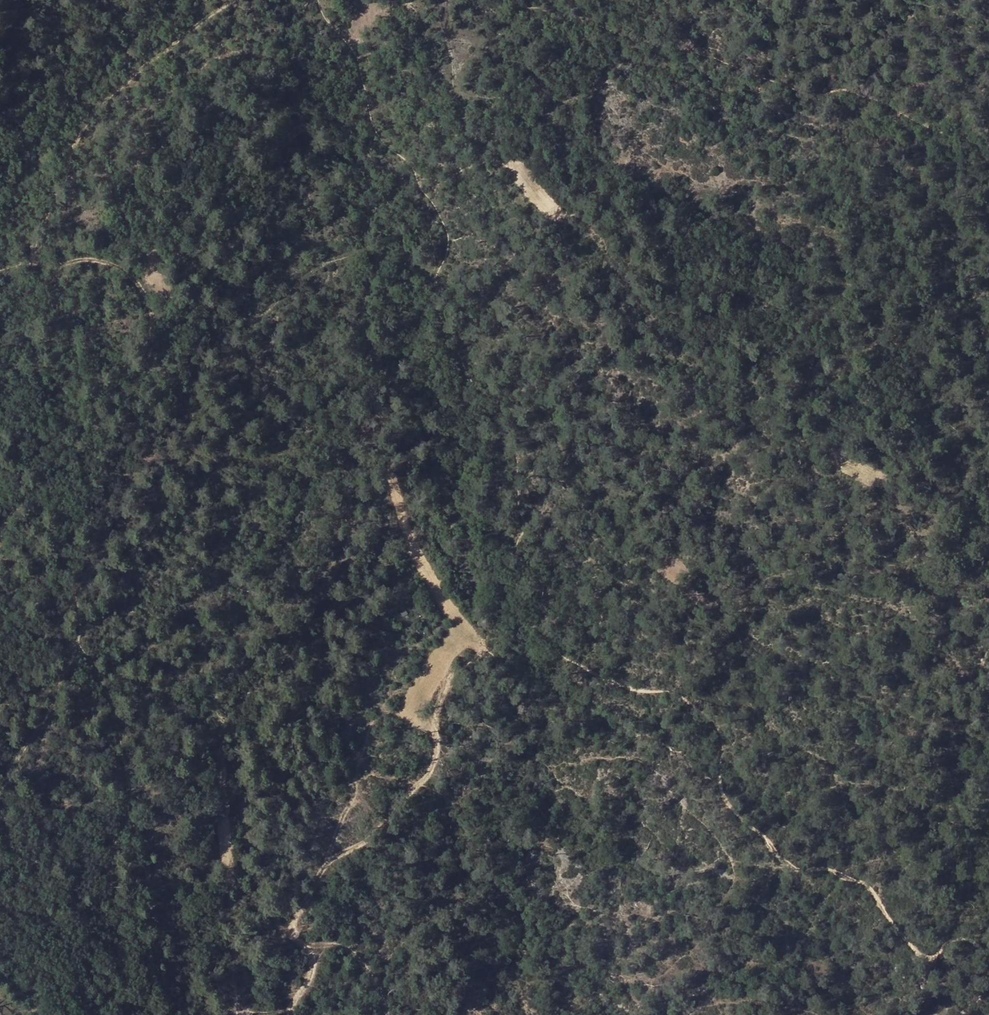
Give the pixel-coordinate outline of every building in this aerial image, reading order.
[(401,728),(396,725),(392,730),(397,734),(401,728)] [(164,819),(158,813),(153,819),(159,826),(164,819)] [(361,829),(357,821),(350,825),(354,833),(361,829)]
